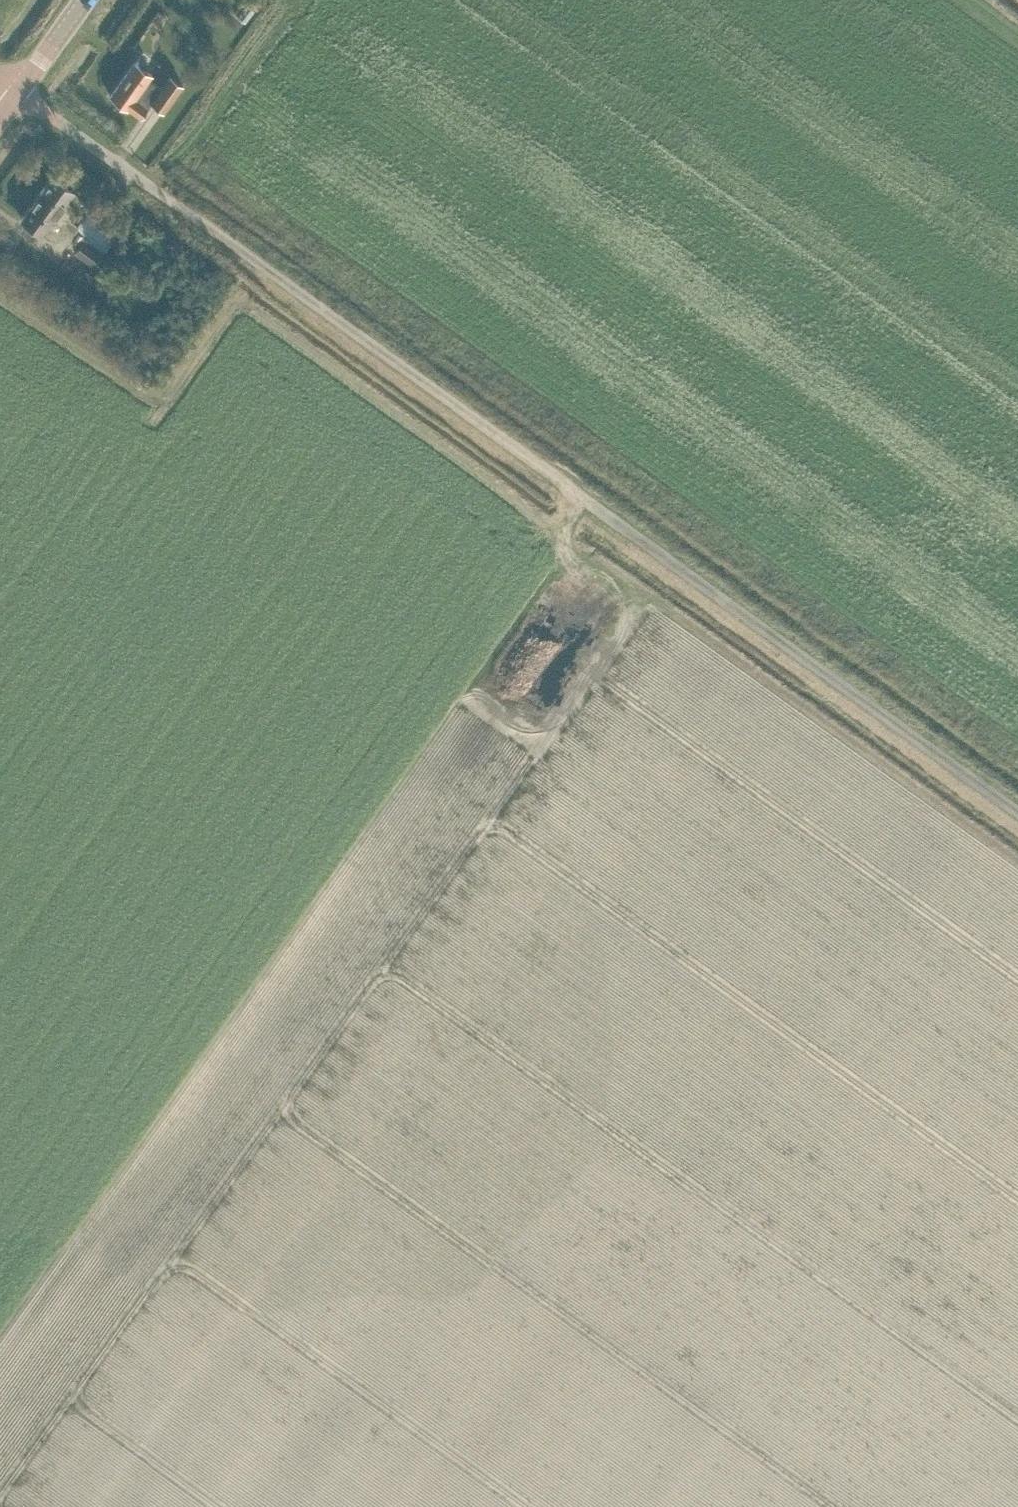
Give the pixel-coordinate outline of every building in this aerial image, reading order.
[(182,84),(177,80),(167,73),(158,85),(146,76),(150,71),(133,59),(108,93),(139,115),(146,105),(145,104),(148,100),(163,110),(182,84)] [(51,172),(39,188),(60,203),(57,208),(67,215),(81,196),(71,188),(51,172)] [(35,193),(29,202),(50,217),(57,208),(60,203),(39,188),(35,193)] [(29,202),(19,215),(59,245),(66,236),(76,222),(75,222),(67,215),(57,208),(50,217),(29,202)] [(76,222),(66,236),(77,244),(82,237),(101,251),(118,229),(87,207),(75,222),(76,222)] [(77,244),(73,250),(92,264),(101,251),(82,237),(77,244)] [(87,284),(94,273),(81,263),(73,274),(87,284)]
